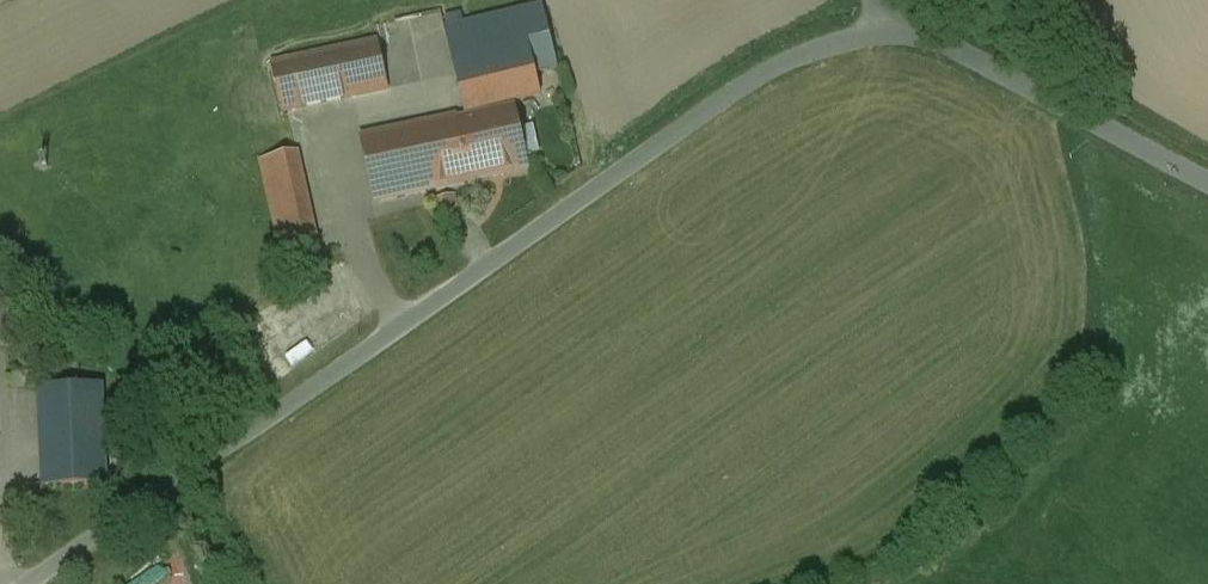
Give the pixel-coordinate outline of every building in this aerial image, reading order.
[(374,2),(375,7),(376,11),(378,16),(382,21),(386,24),(389,26),(393,28),(398,30),(403,30),(409,29),(413,28),(417,26),(421,24),(425,20),(428,16),(430,12),(431,9),(432,6),(432,1),(432,0),(374,0),(374,2)] [(542,7),(445,31),(465,114),(540,95),(535,73),(557,68),(542,7)] [(374,28),(329,37),(332,52),(377,43),(374,28)] [(332,52),(272,65),(282,112),(387,90),(377,43),(332,52)] [(513,109),(457,121),(456,118),(363,138),(378,201),(526,169),(524,158),(539,154),(533,127),(518,130),(513,109)] [(296,153),(260,161),(279,244),(315,237),(296,153)] [(315,237),(279,244),(282,260),(318,252),(315,237)] [(24,291),(0,292),(0,341),(26,340),(24,291)] [(102,387),(38,390),(42,487),(107,485),(102,387)]
